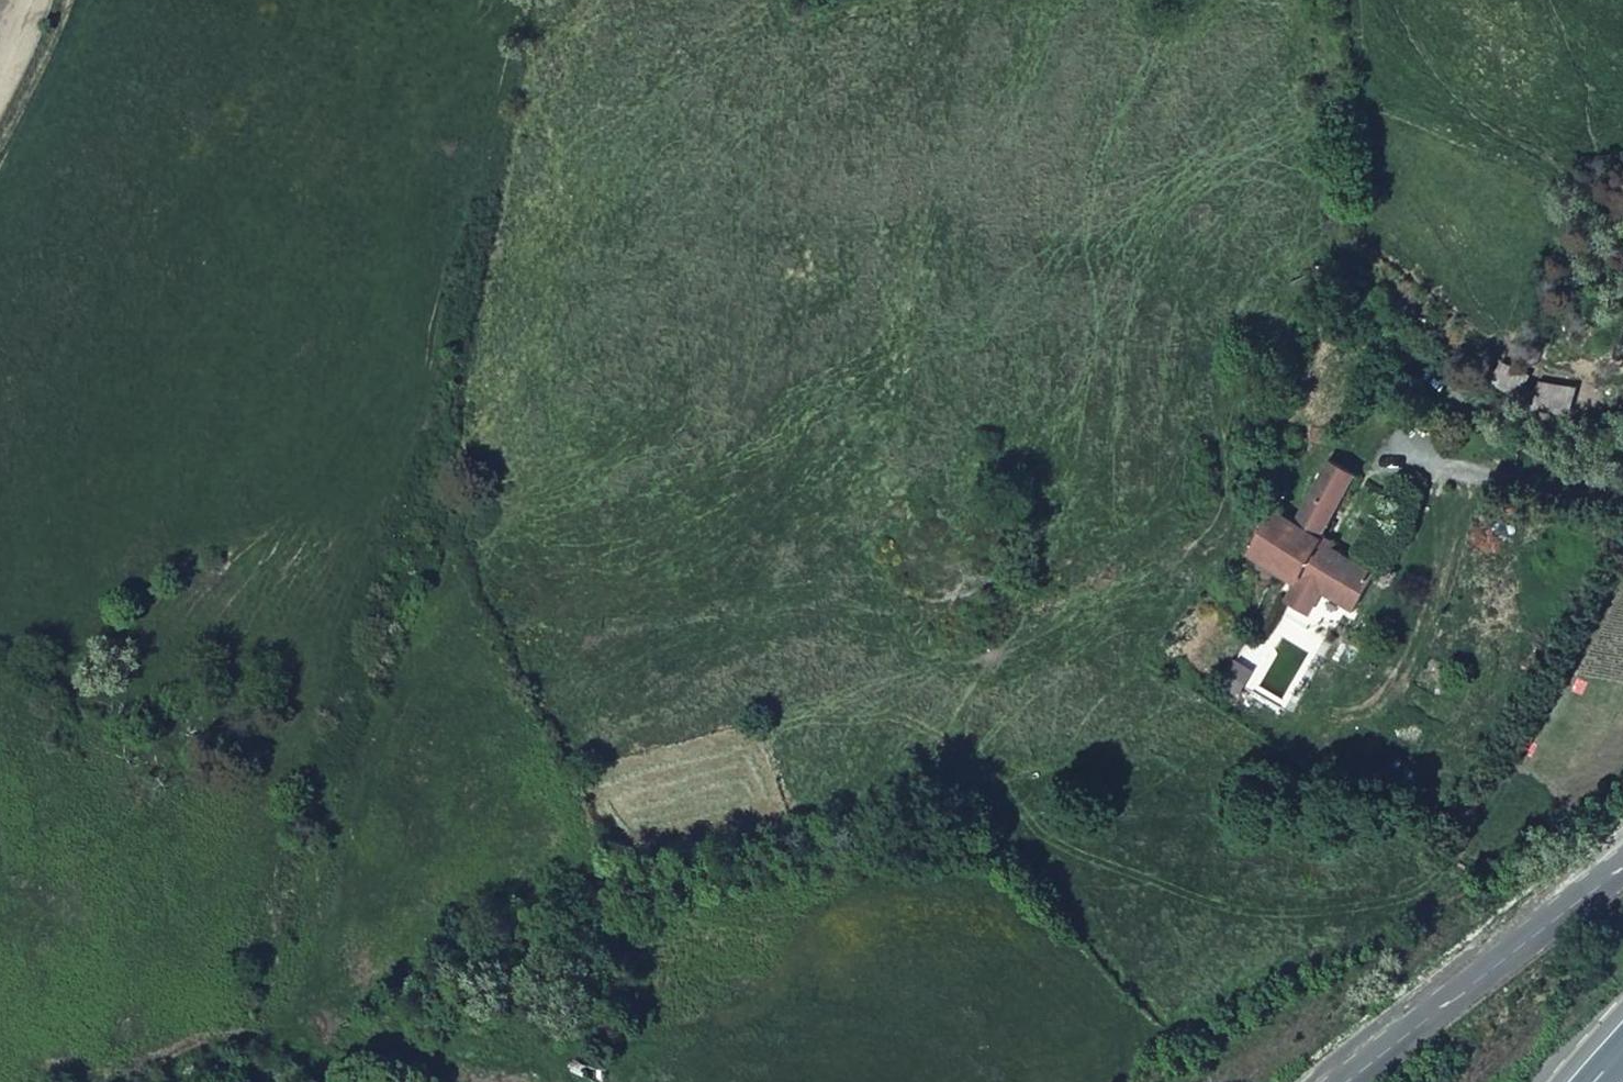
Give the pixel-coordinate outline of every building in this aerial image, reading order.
[(1324,432),(1311,429),(1308,440),(1321,443),(1324,432)] [(1374,572),(1331,547),(1334,542),(1322,535),(1358,473),(1326,455),(1286,524),(1267,514),(1244,554),(1294,583),(1285,600),(1307,612),(1319,591),(1352,609),(1374,572)] [(1238,695),(1252,671),(1231,660),(1218,684),(1238,695)]
